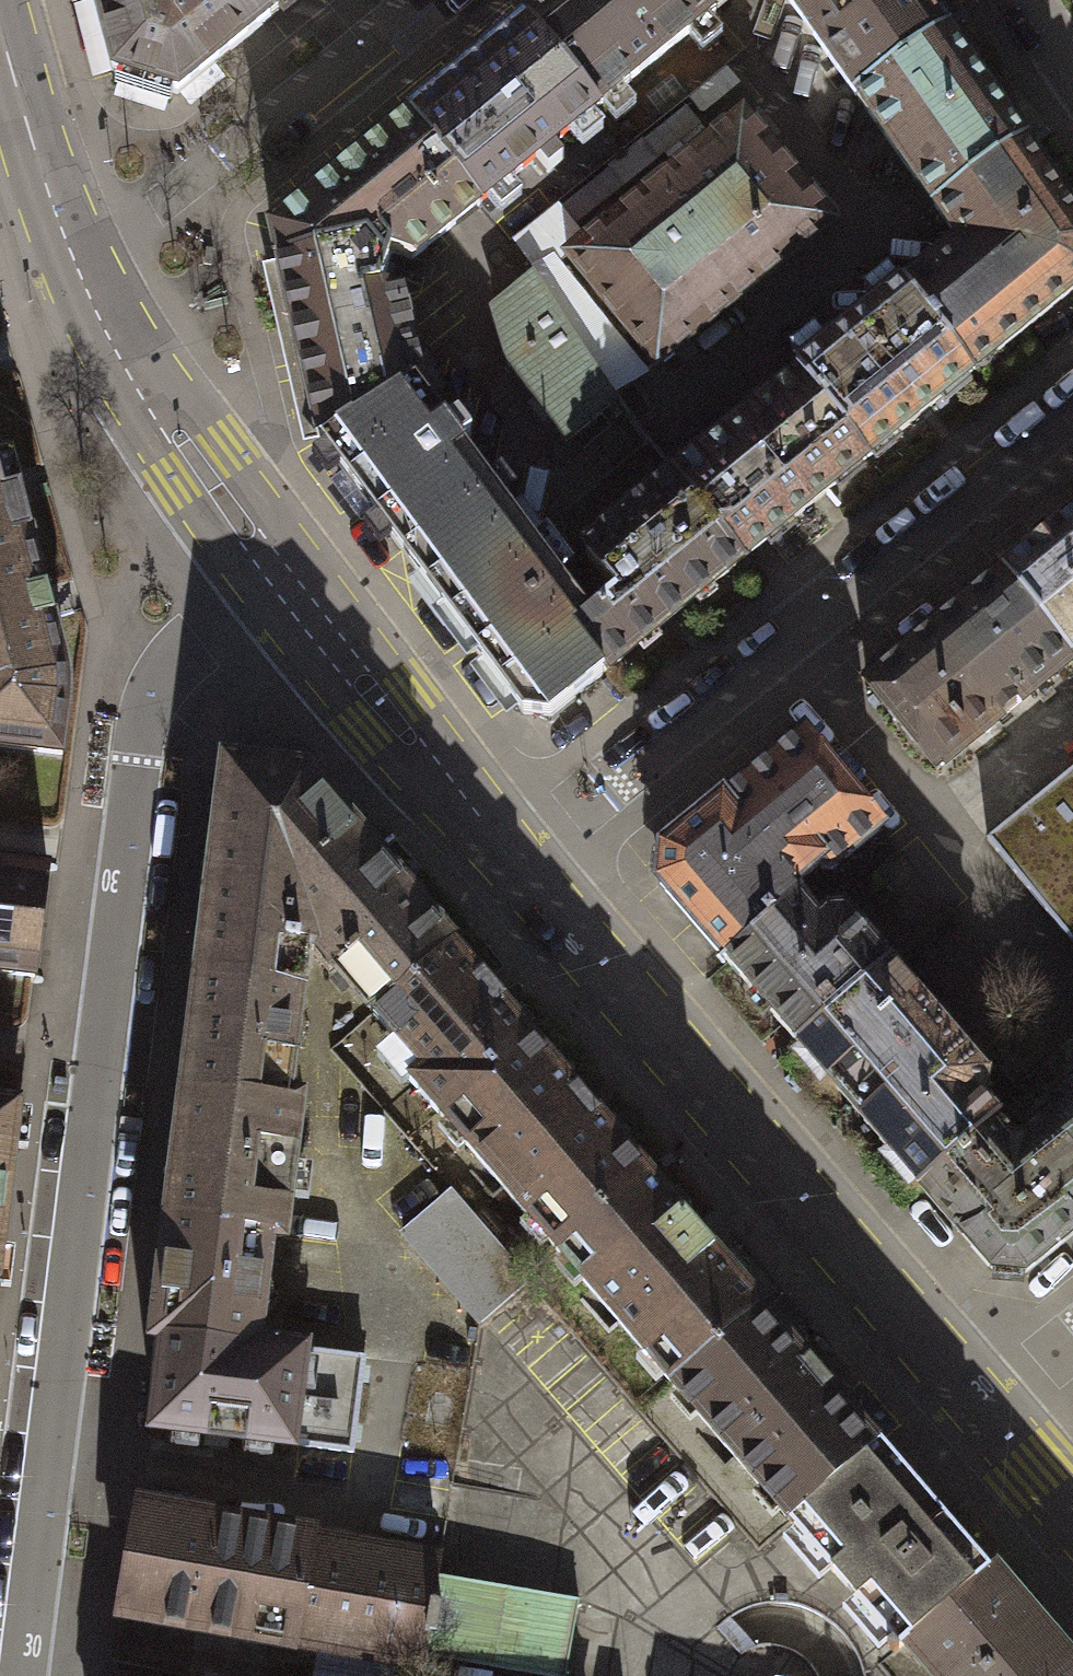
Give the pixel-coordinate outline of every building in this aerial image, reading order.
[(115,75),(177,95),(271,17),(258,0),(95,0),(115,75)] [(292,0),(258,0),(271,17),(292,0)] [(706,0),(549,0),(525,20),(527,21),(597,107),(598,109),(716,13),(714,11),(706,0)] [(714,11),(728,0),(706,0),(714,11)] [(946,32),(923,0),(788,0),(856,96),(946,32)] [(597,107),(527,21),(409,117),(478,203),(597,107)] [(934,207),(1025,144),(946,32),(856,96),(934,207)] [(834,222),(742,110),(565,254),(657,366),(834,222)] [(392,254),(414,259),(461,220),(480,205),(478,203),(409,117),(392,130),(270,228),(277,260),(367,240),(388,266),(392,254)] [(973,373),(1072,291),(1072,213),(1025,144),(934,207),(959,242),(903,286),(973,373)] [(367,240),(277,260),(319,440),(413,381),(421,381),(402,293),(380,287),(388,266),(367,240)] [(797,373),(867,459),(973,373),(903,286),(900,289),(887,274),(864,293),(876,308),(826,348),(813,333),(790,352),(803,368),(797,373)] [(495,311),(510,362),(565,321),(538,278),(495,311)] [(617,402),(565,321),(510,362),(568,439),(617,402)] [(671,475),(741,561),(780,529),(867,459),(797,373),(710,445),(671,475)] [(413,381),(319,440),(417,572),(507,506),(413,381)] [(670,474),(587,542),(585,557),(614,592),(588,614),(590,616),(572,631),(603,674),(741,561),(671,475),(670,474)] [(2,498),(0,499),(0,748),(62,755),(69,691),(67,668),(20,489),(1,493),(2,498)] [(507,506),(417,572),(524,715),(550,718),(603,674),(572,631),(590,616),(588,614),(507,506)] [(1072,660),(1072,517),(1003,574),(1072,660)] [(1072,660),(1003,574),(867,685),(937,771),(1072,660)] [(726,962),(798,899),(790,891),(819,868),(821,871),(833,872),(882,830),(804,737),(663,850),(659,884),(726,962)] [(376,858),(304,774),(226,764),(199,977),(294,989),(300,945),(300,944),(288,943),(295,886),(337,891),(376,858)] [(987,840),(1072,946),(1072,770),(987,840)] [(300,945),(316,947),(371,1011),(450,944),(376,858),(337,891),(295,886),(288,943),(300,944),(300,945)] [(0,861),(0,973),(34,977),(48,867),(0,861)] [(828,913),(819,922),(798,899),(726,962),(798,1044),(890,964),(845,913),(828,913)] [(409,1081),(438,1115),(530,1036),(450,944),(371,1011),(370,1012),(395,1041),(376,1058),(402,1088),(409,1081)] [(920,1187),(998,1119),(980,1097),(983,1094),(988,1076),(890,964),(798,1044),(920,1187)] [(300,989),(294,989),(199,977),(184,1090),(286,1102),(286,1099),(300,989)] [(646,1171),(530,1036),(438,1115),(554,1249),(646,1171)] [(1054,1101),(1055,1109),(1021,1136),(1009,1131),(998,1119),(920,1187),(992,1271),(1025,1273),(1072,1235),(1072,1086),(1054,1101)] [(174,1176),(168,1219),(270,1232),(270,1236),(282,1237),(299,1100),(286,1099),(286,1102),(184,1090),(179,1132),(169,1131),(163,1175),(174,1176)] [(17,1106),(0,1104),(0,1251),(17,1106)] [(763,1306),(646,1171),(554,1249),(671,1384),(763,1306)] [(401,1231),(428,1263),(478,1220),(451,1188),(401,1231)] [(270,1236),(270,1232),(168,1219),(154,1332),(165,1334),(256,1345),(256,1342),(270,1236)] [(503,1248),(478,1220),(428,1263),(453,1291),(503,1248)] [(530,1279),(503,1248),(453,1291),(480,1322),(530,1279)] [(881,1442),(763,1306),(671,1384),(789,1521),(881,1442)] [(256,1342),(256,1345),(165,1334),(153,1428),(353,1453),(365,1356),(256,1342)] [(901,1466),(881,1442),(789,1521),(809,1544),(899,1649),(908,1641),(991,1570),(901,1466)] [(295,1644),(315,1534),(139,1503),(119,1613),(295,1644)] [(295,1644),(402,1662),(400,1675),(416,1675),(420,1653),(434,1574),(437,1555),(315,1534),(295,1644)] [(939,1675),(1072,1675),(1072,1666),(991,1570),(908,1641),(939,1675)] [(420,1653),(553,1675),(565,1675),(578,1600),(434,1574),(420,1653)]
